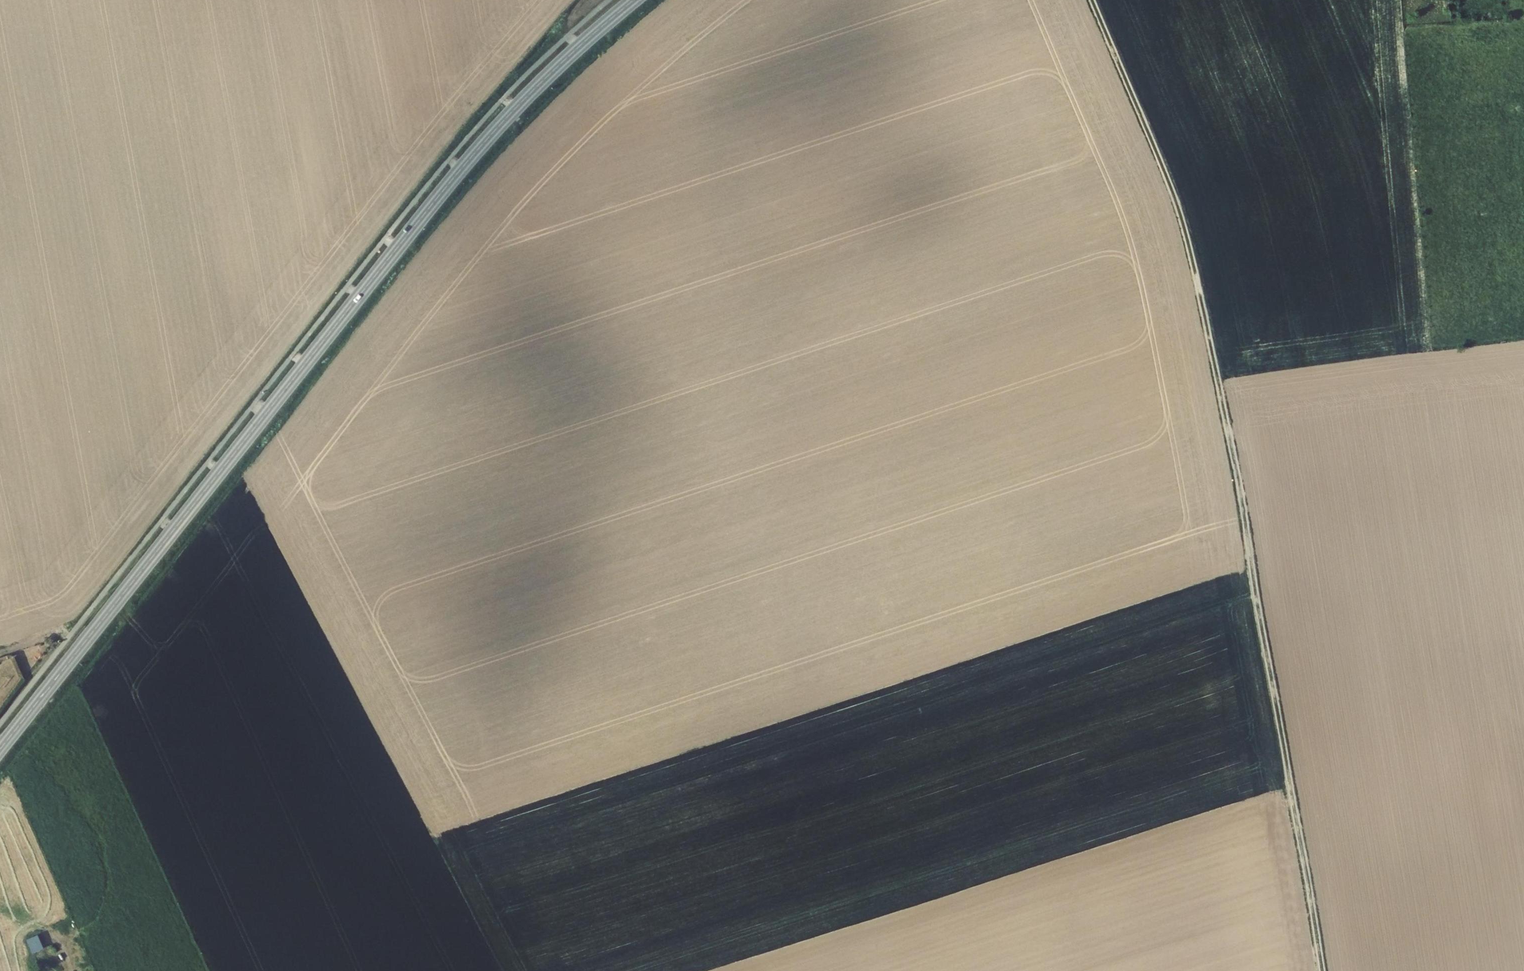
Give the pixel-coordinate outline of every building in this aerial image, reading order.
[(27,939),(36,960),(45,956),(36,935),(27,939)]
